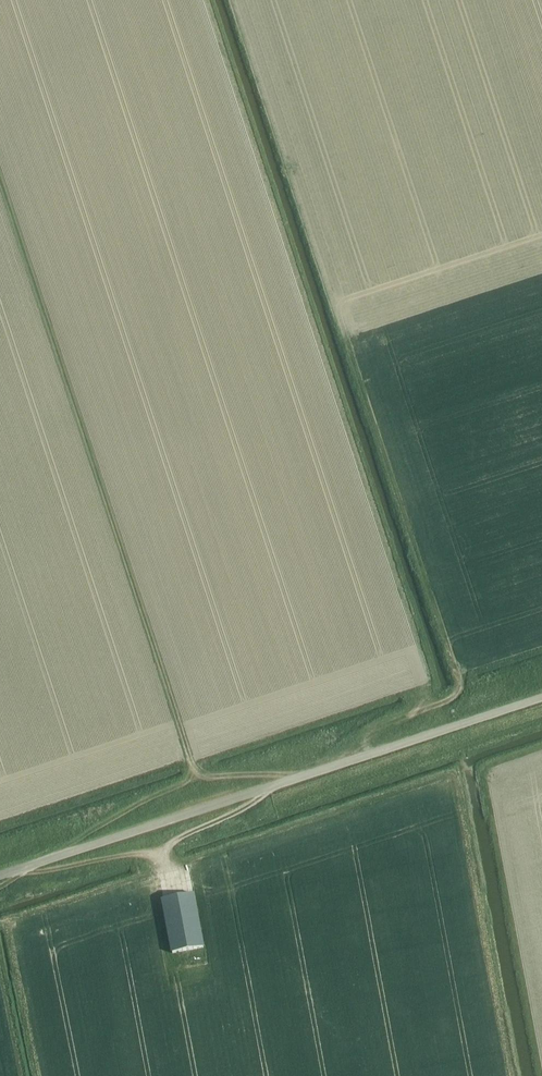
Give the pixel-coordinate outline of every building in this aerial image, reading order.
[(194,894),(162,900),(172,954),(204,948),(194,894)]
